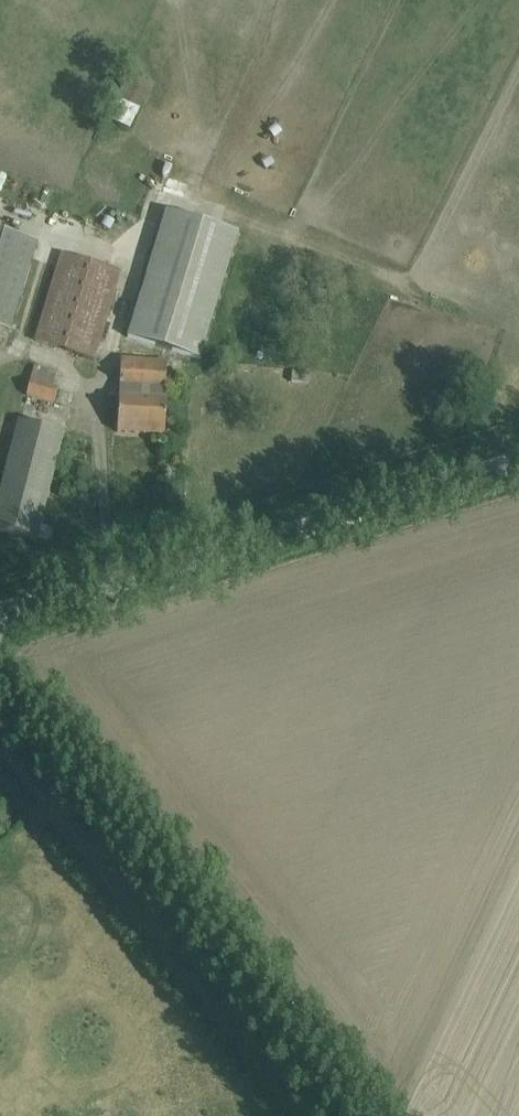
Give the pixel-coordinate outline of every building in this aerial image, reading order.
[(0,235),(0,333),(11,337),(39,247),(0,235)] [(125,274),(64,256),(38,346),(99,363),(125,274)] [(137,283),(129,358),(165,361),(173,287),(137,283)] [(170,363),(122,360),(119,437),(166,440),(170,363)] [(23,421),(0,507),(0,533),(39,543),(68,433),(23,421)]
